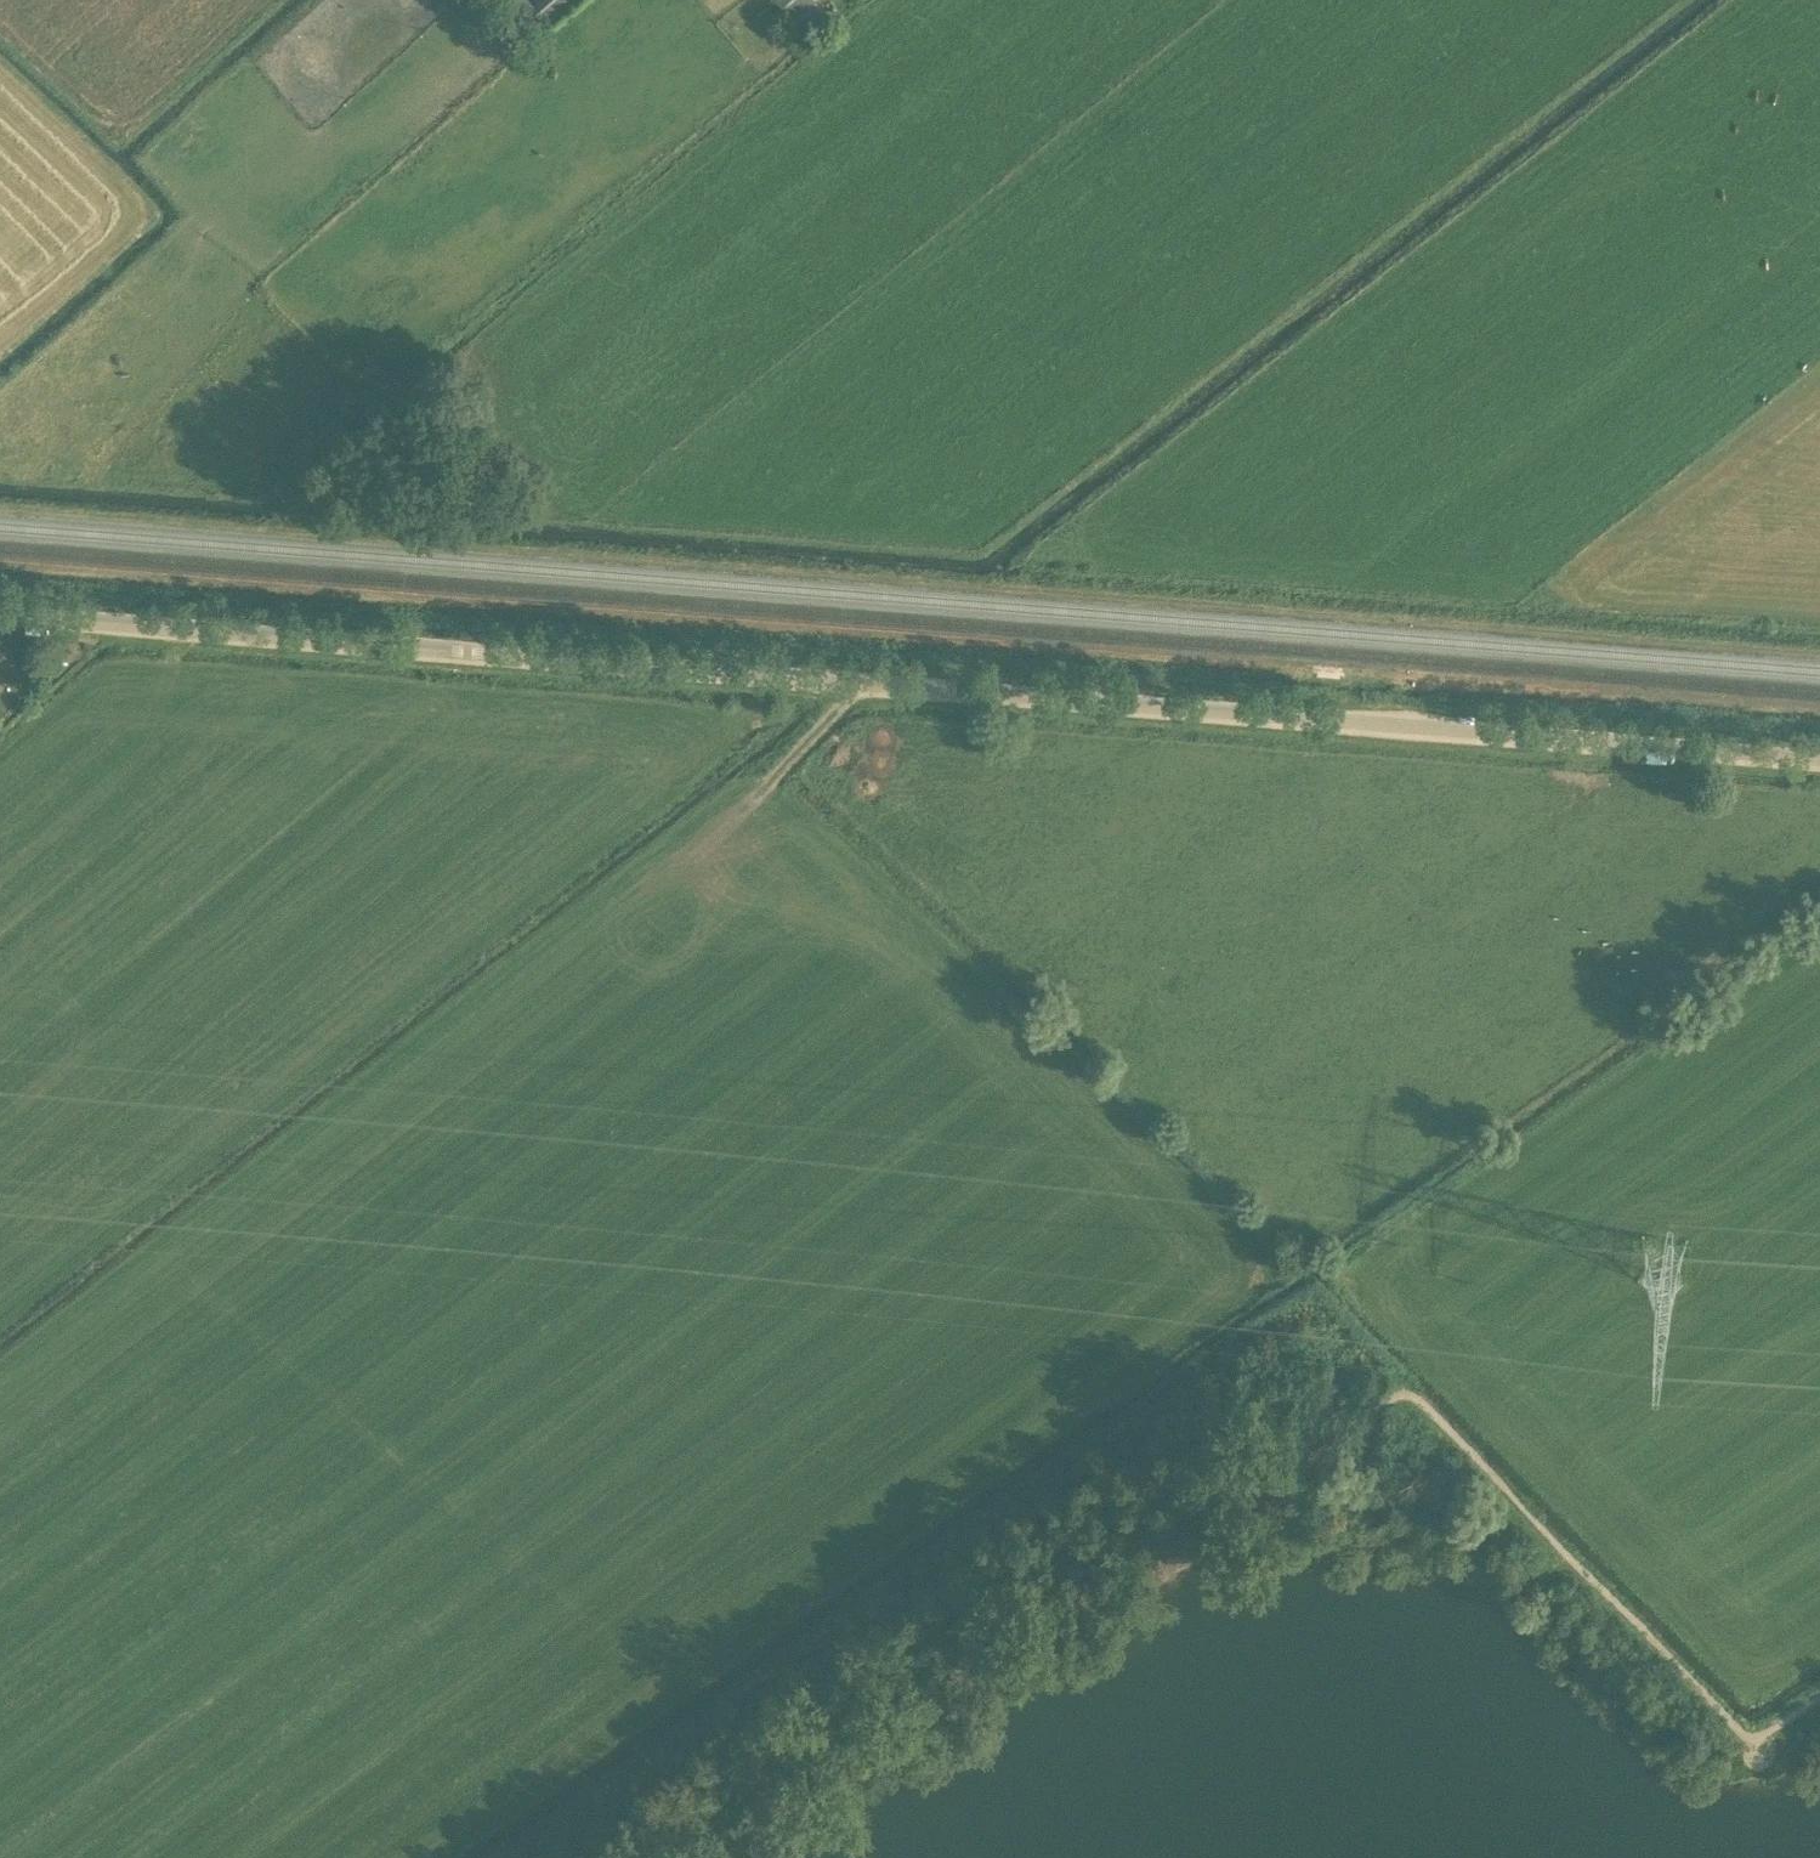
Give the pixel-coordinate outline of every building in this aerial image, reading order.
[(553,16),(572,0),(540,0),(553,16)] [(813,0),(784,0),(797,14),(813,0)]
